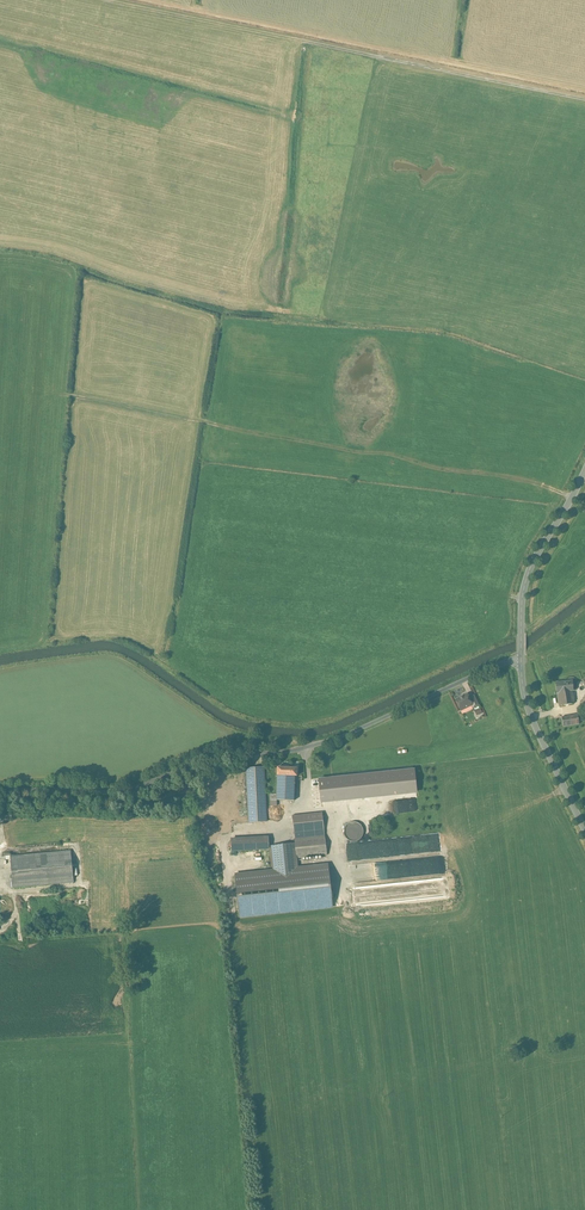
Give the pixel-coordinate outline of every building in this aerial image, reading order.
[(572,682),(556,684),(558,693),(572,690),(572,691),(573,691),(572,682)] [(572,690),(558,693),(560,706),(574,704),(573,698),(578,697),(577,692),(572,693),(572,691),(572,690)] [(467,695),(455,700),(460,711),(472,705),(469,698),(467,695)] [(474,696),(469,698),(472,705),(473,708),(478,705),(474,696)] [(578,715),(562,717),(563,727),(579,724),(578,715)] [(297,768),(278,767),(277,776),(295,776),(297,776),(297,768)] [(264,768),(246,769),(249,823),(267,822),(264,768)] [(295,776),(277,776),(277,794),(276,800),(294,801),(295,784),(295,783),(295,776)] [(320,783),(311,784),(313,801),(322,800),(320,783)] [(322,800),(313,801),(314,809),(323,808),(322,800)] [(322,812),(292,816),(295,839),(325,836),(322,812)] [(363,836),(363,832),(363,828),(361,825),(357,823),(354,822),(350,823),(347,825),(345,828),(344,832),(345,836),(347,839),(350,841),(354,842),(358,841),(361,839),(363,836)] [(423,835),(348,843),(350,861),(440,852),(439,833),(423,835)] [(325,836),(295,839),(295,844),(297,859),(327,855),(325,836)] [(268,837),(232,839),(232,851),(268,849),(268,837)] [(295,844),(271,846),(273,871),(298,868),(297,859),(295,844)] [(70,851),(10,856),(13,888),(73,882),(70,851)] [(273,871),(235,875),(240,917),(332,907),(328,865),(298,868),(273,871)] [(14,907),(13,903),(10,899),(7,897),(3,896),(0,897),(0,918),(3,918),(7,917),(11,915),(13,911),(14,907)]
